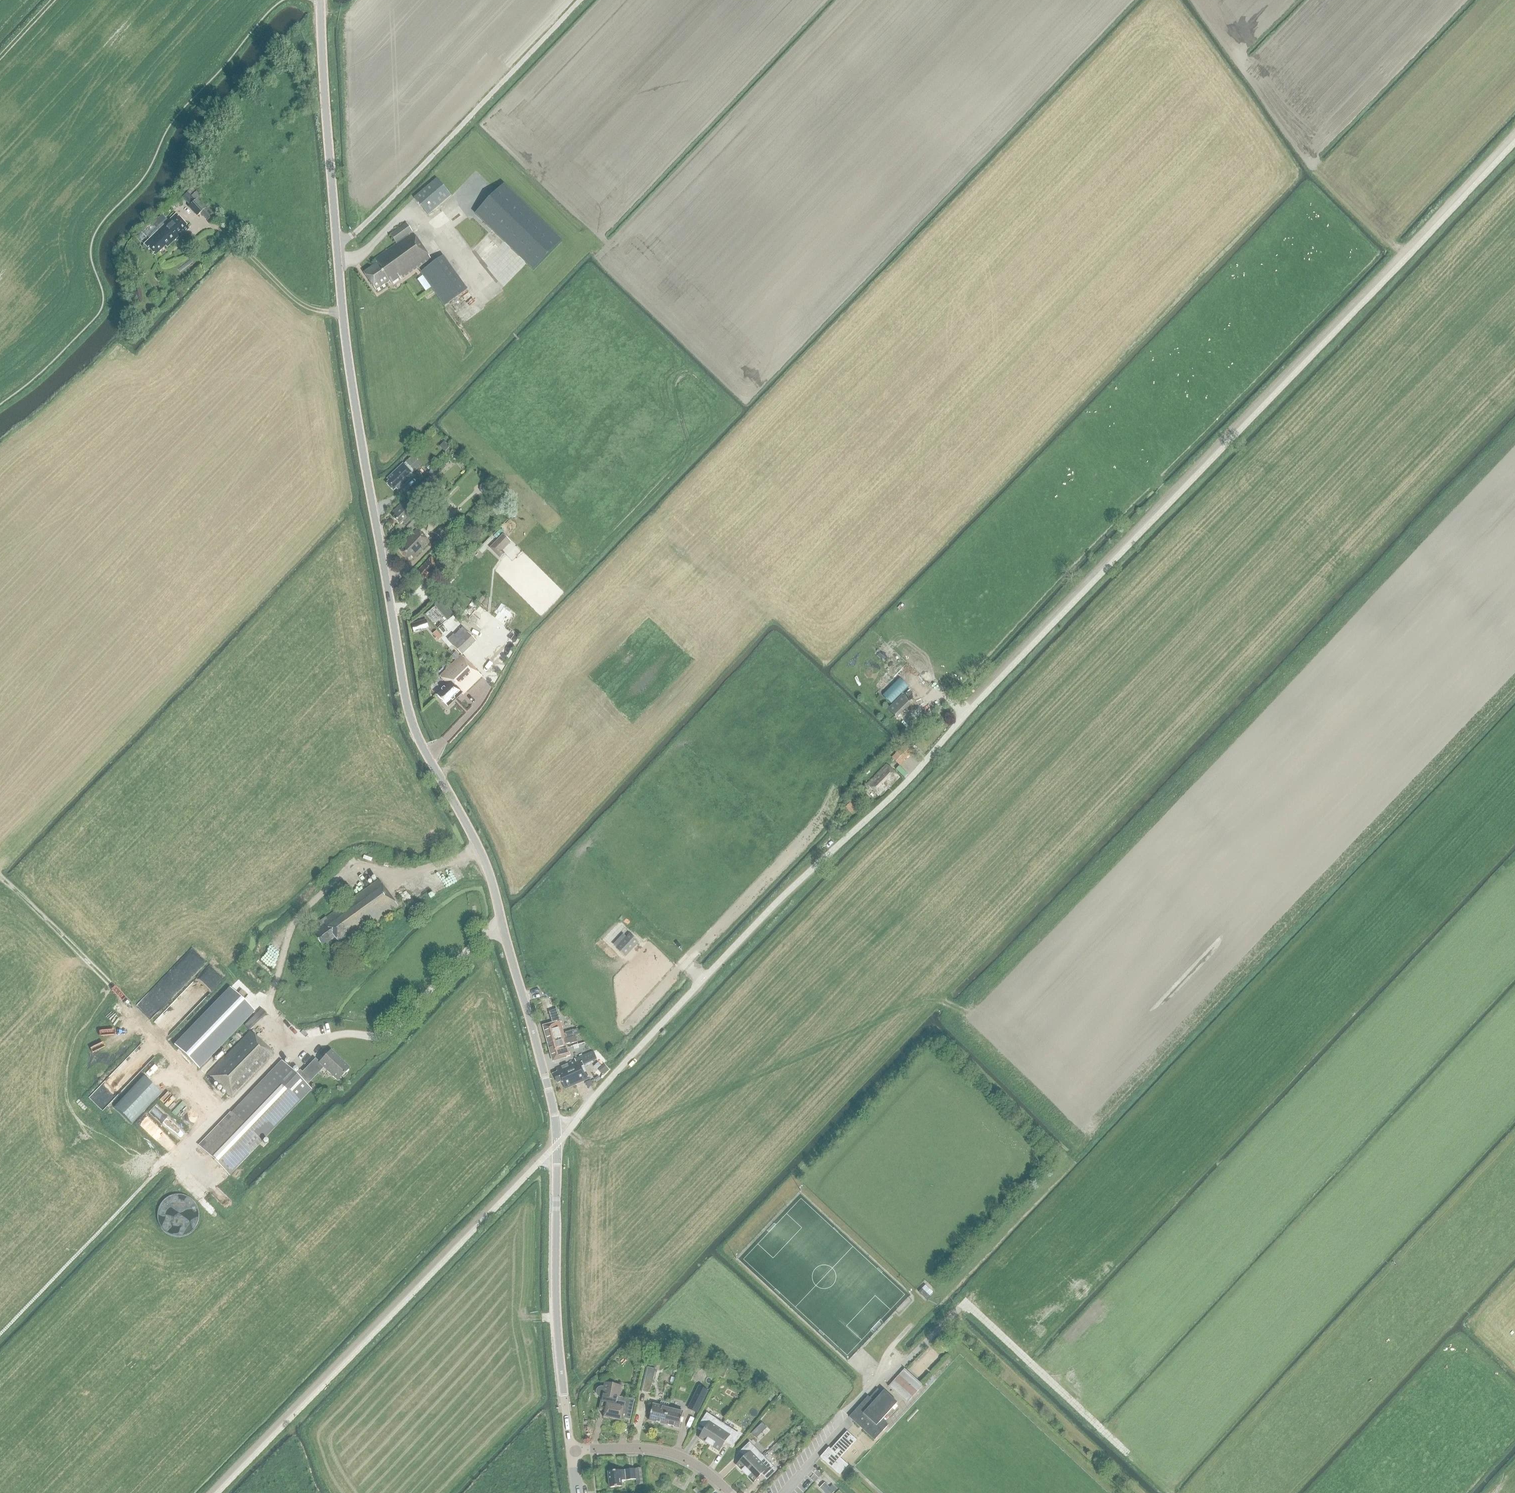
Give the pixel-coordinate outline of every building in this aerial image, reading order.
[(450,196),(435,178),(413,198),(428,215),(450,196)] [(475,215),(533,271),(562,241),(504,185),(475,215)] [(207,205),(191,188),(186,193),(181,197),(189,206),(187,208),(195,216),(207,205)] [(188,228),(175,214),(168,221),(161,215),(158,219),(156,217),(150,223),(158,231),(143,245),(154,256),(165,246),(167,247),(177,237),(178,238),(188,228)] [(405,224),(389,235),(395,244),(373,259),(377,264),(363,273),(376,291),(388,282),(390,285),(398,278),(400,280),(430,258),(405,224)] [(467,290),(444,258),(421,274),(444,307),(467,290)] [(413,456),(406,463),(415,472),(422,465),(413,456)] [(396,488),(398,490),(413,476),(403,465),(387,479),(389,481),(386,484),(393,490),(396,488)] [(424,492),(435,481),(426,472),(416,483),(418,486),(424,492)] [(420,510),(415,505),(426,494),(424,492),(418,486),(393,512),(396,515),(393,518),(400,525),(402,522),(405,525),(420,510)] [(453,528),(446,521),(434,533),(441,540),(453,528)] [(411,556),(414,559),(430,542),(417,529),(401,546),(403,549),(401,552),(408,559),(411,556)] [(510,543),(503,535),(490,548),(500,559),(505,554),(502,551),(510,543)] [(440,566),(431,558),(423,566),(424,567),(416,575),(423,582),(430,574),(431,575),(440,566)] [(462,610),(457,604),(453,608),(461,616),(463,613),(460,611),(462,610)] [(436,607),(425,615),(437,629),(447,621),(436,607)] [(414,633),(428,628),(426,620),(412,624),(414,633)] [(476,641),(467,633),(454,647),(462,655),(476,641)] [(481,679),(462,660),(461,659),(440,679),(447,687),(436,697),(448,709),(461,695),(463,697),(481,679)] [(892,702),(901,694),(893,685),(884,694),(892,702)] [(894,716),(909,702),(902,695),(887,709),(894,716)] [(897,719),(912,705),(909,703),(895,716),(897,719)] [(897,750),(891,756),(896,762),(903,756),(897,750)] [(899,778),(886,765),(867,785),(878,796),(888,786),(889,788),(899,778)] [(327,919),(328,921),(312,933),(324,949),(336,940),(342,947),(398,906),(379,880),(327,919)] [(475,921),(471,918),(466,923),(470,926),(475,921)] [(615,948),(625,957),(638,943),(628,934),(615,948)] [(230,988),(174,1046),(199,1070),(254,1012),(230,988)] [(543,1027),(545,1036),(562,1031),(558,1015),(555,1016),(554,1011),(548,1012),(551,1020),(552,1020),(553,1023),(543,1027)] [(563,1034),(562,1031),(545,1036),(547,1044),(581,1035),(578,1029),(564,1033),(564,1034),(563,1034)] [(273,1055),(249,1032),(208,1075),(232,1098),(273,1055)] [(547,1044),(550,1053),(567,1048),(566,1044),(577,1041),(576,1038),(582,1036),(581,1035),(547,1044)] [(567,1048),(550,1053),(552,1062),(569,1057),(567,1048)] [(320,1062),(316,1058),(298,1077),(282,1061),(200,1146),(230,1175),(312,1089),(307,1085),(323,1068),(337,1081),(350,1068),(332,1050),(320,1062)] [(561,1082),(564,1089),(588,1078),(582,1066),(596,1060),(593,1052),(574,1060),(575,1061),(556,1070),(557,1073),(553,1075),(557,1083),(561,1082)] [(604,1065),(598,1070),(603,1076),(609,1070),(604,1065)] [(919,1291),(928,1298),(934,1291),(926,1284),(919,1291)] [(658,1360),(647,1357),(645,1366),(648,1367),(647,1372),(643,1371),(638,1391),(649,1394),(658,1360)] [(723,1380),(728,1370),(723,1367),(718,1377),(723,1380)] [(905,1402),(921,1385),(904,1369),(888,1387),(905,1402)] [(604,1384),(603,1388),(602,1388),(601,1388),(601,1389),(600,1389),(599,1389),(599,1390),(598,1390),(598,1391),(597,1391),(597,1392),(597,1393),(597,1394),(597,1395),(597,1396),(597,1397),(598,1397),(598,1398),(599,1399),(600,1399),(600,1400),(601,1400),(601,1403),(606,1404),(603,1418),(622,1422),(623,1417),(631,1419),(634,1405),(627,1403),(618,1401),(621,1387),(604,1384)] [(697,1415),(708,1392),(698,1387),(687,1410),(697,1415)] [(849,1417),(874,1440),(888,1425),(882,1420),(897,1403),(884,1391),(882,1393),(877,1389),(869,1398),(868,1396),(849,1417)] [(769,1391),(766,1395),(772,1400),(775,1395),(769,1391)] [(648,1422),(663,1425),(667,1409),(652,1405),(648,1422)] [(667,1409),(663,1425),(678,1429),(683,1413),(667,1409)] [(699,1439),(709,1445),(723,1424),(707,1414),(700,1425),(705,1428),(699,1439)] [(762,1423),(758,1427),(762,1432),(766,1428),(762,1423)] [(709,1445),(719,1452),(725,1441),(731,1445),(738,1435),(723,1424),(709,1445)] [(820,1457),(822,1459),(839,1475),(848,1466),(840,1458),(856,1440),(847,1432),(830,1450),(829,1448),(820,1457)] [(736,1466),(745,1474),(763,1457),(749,1443),(740,1452),(745,1457),(736,1466)] [(753,1483),(762,1474),(766,1479),(776,1470),(763,1457),(745,1474),(753,1483)] [(623,1470),(608,1472),(609,1488),(622,1486),(622,1481),(636,1480),(635,1469),(633,1469),(623,1470)] [(820,1489),(824,1492),(834,1492),(837,1490),(833,1485),(830,1488),(825,1483),(820,1489)]
